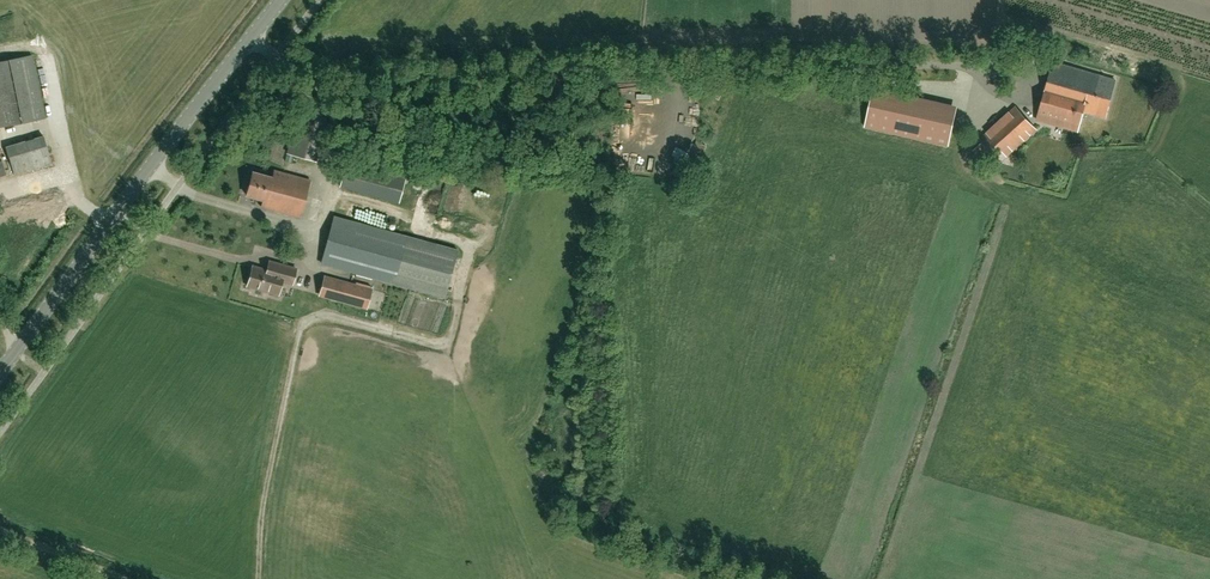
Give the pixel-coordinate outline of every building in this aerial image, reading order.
[(44,118),(31,55),(0,62),(0,127),(44,118)] [(1106,118),(1116,81),(1053,62),(1036,120),(1078,131),(1083,111),(1106,118)] [(869,84),(862,124),(947,140),(955,101),(869,84)] [(304,94),(288,153),(316,161),(332,102),(304,94)] [(979,139),(1000,162),(1036,130),(1015,106),(979,139)] [(5,147),(13,175),(50,164),(42,136),(5,147)] [(347,158),(339,187),(398,203),(406,174),(347,158)] [(32,187),(49,178),(45,169),(28,178),(32,187)] [(252,172),(246,195),(263,199),(261,206),(300,217),(310,181),(274,171),(273,177),(252,172)] [(12,216),(9,206),(0,209),(0,220),(12,216)] [(334,217),(321,263),(444,297),(457,250),(334,217)] [(269,262),(266,271),(252,267),(247,286),(278,295),(281,281),(291,284),(296,269),(269,262)] [(318,296),(367,309),(373,288),(324,275),(318,296)]
